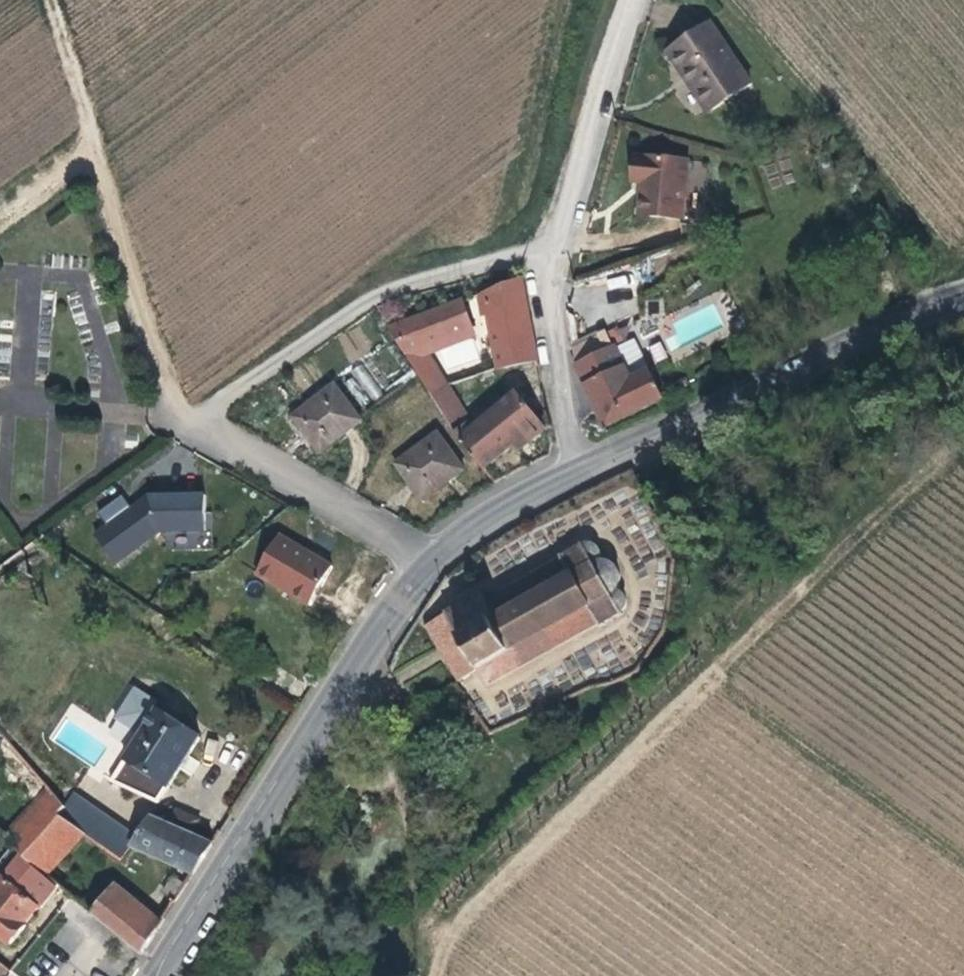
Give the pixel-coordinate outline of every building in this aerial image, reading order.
[(710,24),(670,51),(691,82),(711,112),(751,85),(710,24)] [(684,219),(690,160),(641,156),(639,182),(644,182),(643,190),(641,214),(684,219)] [(531,327),(522,279),(484,292),(498,369),(538,361),(531,327)] [(422,346),(469,329),(472,323),(463,299),(390,327),(405,352),(422,346)] [(665,399),(659,385),(652,370),(631,381),(615,349),(626,343),(620,331),(609,336),(608,334),(574,350),(576,365),(585,382),(607,427),(630,415),(665,399)] [(447,385),(422,346),(405,352),(431,394),(447,385)] [(325,449),(362,421),(335,385),(293,417),(321,453),(325,449)] [(469,420),(447,385),(431,394),(454,432),(469,420)] [(520,451),(547,429),(527,405),(517,392),(499,407),(495,402),(489,406),(493,412),(477,425),(471,418),(469,420),(454,432),(484,469),(485,469),(514,445),(520,451)] [(465,469),(439,434),(396,464),(409,481),(422,501),(465,469)] [(161,531),(207,530),(207,496),(149,497),(132,510),(123,496),(99,514),(108,527),(96,535),(117,564),(161,531)] [(311,606),(334,567),(312,554),(311,556),(302,550),(304,549),(282,535),(258,574),(311,606)] [(489,686),(603,624),(624,613),(625,613),(626,612),(626,611),(627,610),(628,609),(629,607),(630,605),(630,602),(630,599),(629,597),(629,594),(628,592),(626,590),(622,588),(623,584),(624,582),(624,579),(624,575),(623,570),(622,568),(620,565),(617,563),(614,561),(612,560),(609,559),(606,558),(603,559),(604,555),(604,553),(603,550),(602,548),(600,546),(598,544),(596,543),(592,542),(589,542),(586,544),(489,600),(484,592),(447,614),(481,671),(489,686)] [(481,671),(447,614),(427,626),(460,683),(481,671)] [(181,767),(201,737),(178,722),(179,720),(178,713),(169,708),(162,709),(161,712),(157,710),(111,782),(158,803),(181,767)] [(47,875),(84,833),(85,832),(60,815),(67,807),(51,788),(4,839),(46,876),(47,875)] [(131,847),(105,827),(110,820),(75,797),(67,807),(60,815),(85,832),(123,859),(131,847)] [(194,833),(200,819),(177,809),(171,822),(194,833)] [(195,873),(214,842),(194,833),(171,822),(153,814),(133,844),(166,859),(195,873)] [(28,924),(26,922),(31,915),(39,906),(2,876),(0,878),(0,936),(10,945),(28,924)] [(159,929),(111,890),(106,891),(103,895),(99,892),(95,892),(86,907),(119,935),(142,955),(159,929)]
